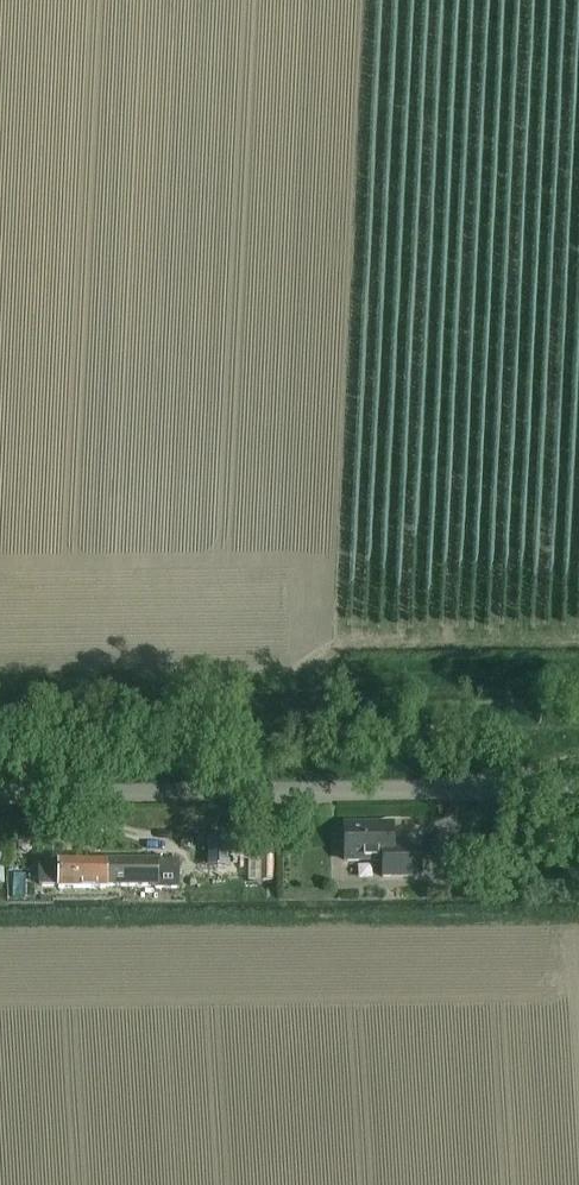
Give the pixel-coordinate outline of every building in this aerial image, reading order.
[(392,823),(344,823),(345,859),(382,859),(382,876),(416,876),(416,845),(392,846),(392,823)] [(229,834),(229,855),(246,855),(246,881),(271,881),(272,834),(229,834)] [(208,835),(207,867),(216,867),(216,863),(224,864),(228,864),(228,835),(221,835),(208,835)] [(42,883),(58,884),(58,886),(107,886),(107,884),(155,885),(155,887),(179,887),(179,858),(59,857),(59,860),(42,859),(40,862),(39,881),(42,883)]
